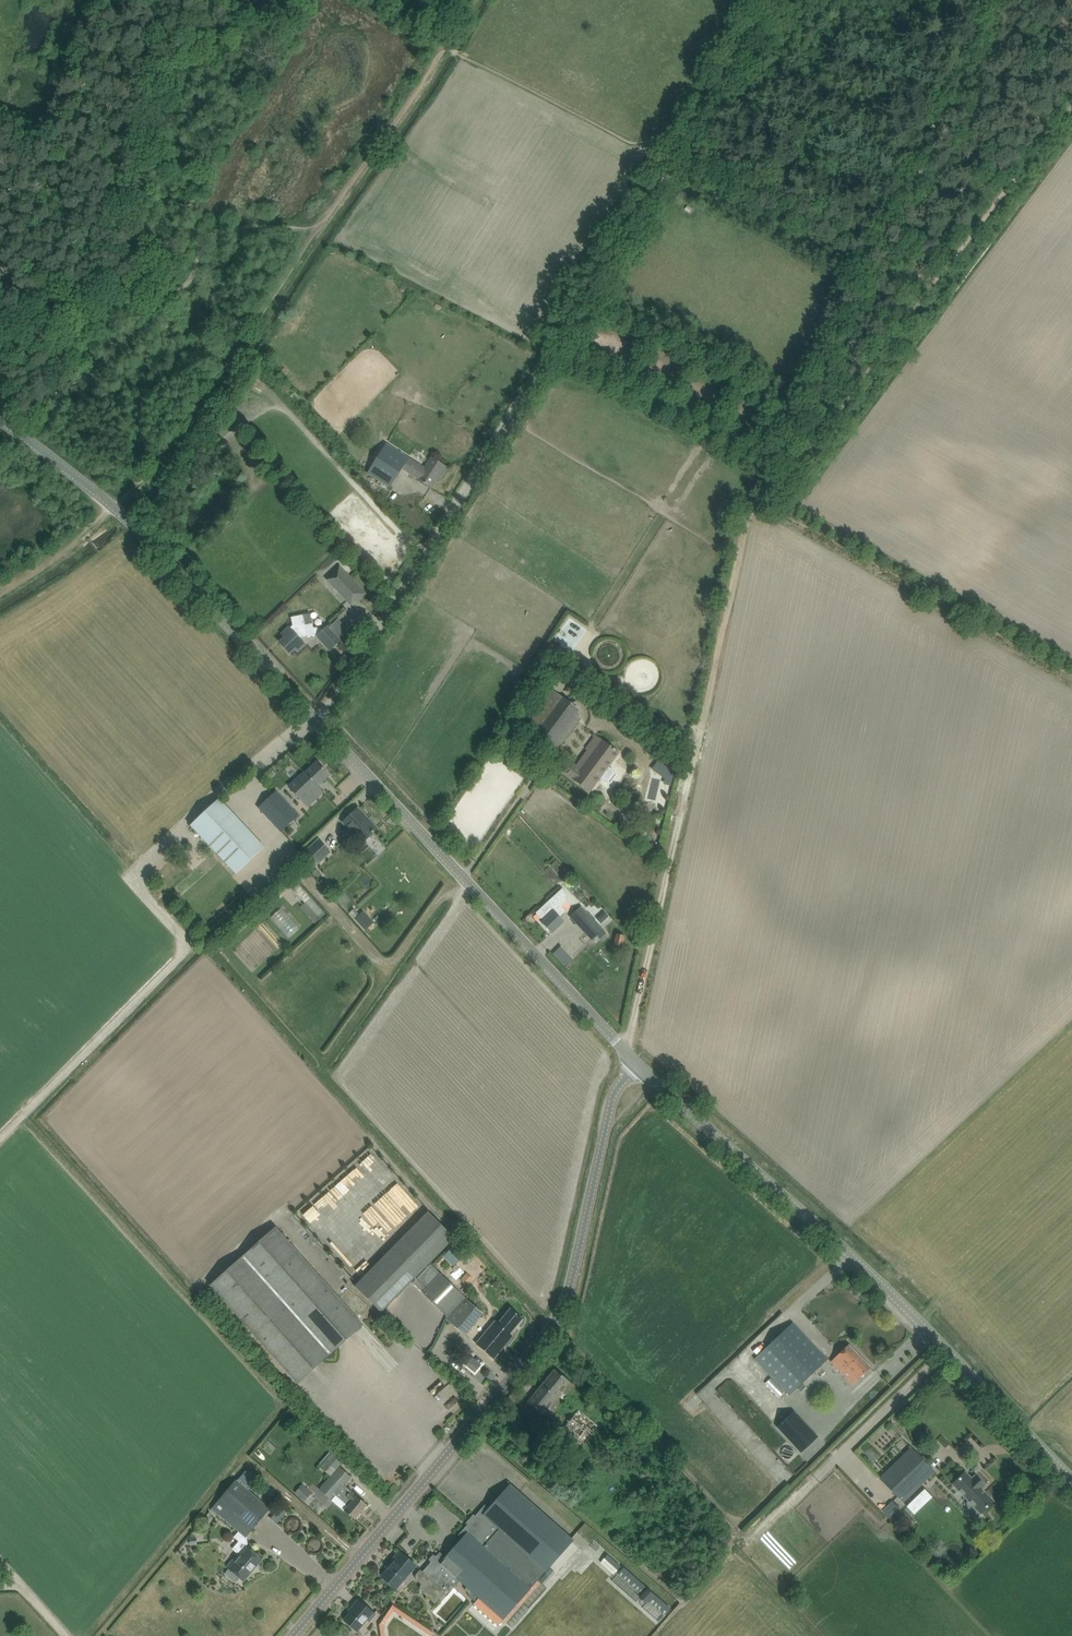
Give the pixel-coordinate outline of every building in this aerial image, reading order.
[(218,444),(234,428),(228,423),(213,439),(218,444)] [(447,467),(438,461),(432,458),(425,469),(408,459),(409,458),(386,444),(368,473),(390,487),(402,468),(419,479),(418,479),(431,487),(438,477),(440,478),(447,467)] [(332,575),(328,580),(348,601),(352,597),(357,602),(366,593),(340,566),(331,574),(332,575)] [(293,625),(289,628),(284,633),(286,636),(280,643),(290,653),(302,642),(299,638),(300,637),(307,636),(307,637),(315,636),(317,637),(330,650),(340,641),(326,626),(323,628),(315,627),(314,628),(313,623),(305,624),(302,614),(291,617),(293,625)] [(571,622),(565,637),(575,641),(581,626),(571,622)] [(558,660),(554,665),(561,670),(564,665),(558,660)] [(558,749),(580,719),(581,717),(577,714),(580,711),(572,705),(554,692),(528,727),(558,749)] [(571,762),(563,772),(590,792),(600,779),(605,782),(608,782),(614,773),(614,770),(609,766),(619,752),(596,735),(586,749),(587,750),(575,765),(571,762)] [(303,801),(308,806),(315,800),(323,792),(318,787),(317,786),(329,775),(317,762),(305,773),(305,772),(296,780),(289,787),(303,801)] [(268,782),(263,787),(269,793),(274,789),(268,782)] [(258,808),(281,831),(298,815),(276,791),(258,808)] [(219,798),(190,825),(236,874),(264,846),(219,798)] [(357,810),(343,822),(349,828),(361,841),(363,843),(377,829),(368,819),(367,821),(357,810)] [(319,840),(303,855),(314,867),(330,852),(319,840)] [(317,878),(321,874),(317,869),(313,872),(317,878)] [(568,886),(572,891),(579,885),(575,880),(568,886)] [(296,882),(290,887),(319,919),(325,914),(296,882)] [(260,894),(255,900),(259,904),(264,899),(260,894)] [(588,894),(583,898),(589,904),(594,900),(588,894)] [(300,915),(283,897),(276,904),(293,922),(300,915)] [(541,923),(551,933),(564,922),(559,916),(564,911),(560,906),(541,923)] [(592,940),(603,930),(581,906),(570,917),(592,940)] [(288,927),(271,909),(265,915),(282,933),(288,927)] [(353,909),(349,912),(355,918),(359,914),(353,909)] [(361,913),(355,919),(366,930),(372,924),(361,913)] [(275,937),(260,920),(254,926),(270,943),(275,937)] [(603,930),(597,936),(600,939),(606,933),(603,930)] [(265,951),(248,932),(241,937),(259,956),(265,951)] [(622,947),(624,936),(617,934),(614,945),(622,947)] [(250,960),(234,943),(228,949),(244,966),(250,960)] [(427,1211),(412,1226),(405,1233),(354,1286),(382,1312),(455,1239),(427,1211)] [(210,1285),(291,1375),(298,1383),(363,1325),(276,1227),(210,1285)] [(453,1246),(443,1256),(454,1266),(464,1256),(453,1246)] [(421,1274),(412,1283),(447,1316),(465,1298),(431,1264),(421,1274)] [(466,1273),(460,1279),(466,1285),(472,1278),(466,1273)] [(342,1283),(335,1288),(340,1294),(347,1289),(342,1283)] [(483,1313),(466,1298),(447,1317),(464,1332),(483,1313)] [(522,1318),(511,1309),(498,1324),(496,1321),(476,1344),(485,1351),(493,1358),(512,1336),(509,1333),(522,1318)] [(754,1359),(789,1395),(827,1359),(793,1322),(761,1352),(754,1359)] [(839,1354),(831,1362),(853,1385),(863,1375),(871,1368),(849,1345),(846,1347),(846,1348),(844,1346),(842,1346),(838,1350),(838,1352),(839,1354)] [(528,1402),(537,1408),(549,1418),(575,1387),(563,1377),(554,1370),(528,1402)] [(370,1408),(366,1412),(387,1432),(391,1428),(370,1408)] [(578,1453),(599,1426),(589,1418),(579,1409),(556,1436),(578,1453)] [(456,1410),(446,1417),(451,1424),(461,1417),(456,1410)] [(794,1411),(776,1427),(801,1453),(818,1437),(794,1411)] [(699,1435),(705,1431),(700,1423),(694,1428),(699,1435)] [(549,1446),(543,1442),(531,1457),(537,1462),(549,1446)] [(912,1448),(880,1478),(903,1502),(934,1471),(912,1448)] [(367,1505),(359,1498),(344,1485),(351,1476),(340,1466),(346,1459),(333,1449),(319,1465),(331,1476),(319,1490),(331,1500),(335,1495),(348,1506),(344,1510),(346,1512),(355,1519),(367,1505)] [(965,1472),(952,1485),(968,1501),(966,1503),(968,1507),(969,1510),(971,1513),(974,1516),(976,1517),(993,1501),(981,1489),(984,1486),(975,1476),(972,1479),(965,1472)] [(296,1490),(301,1483),(292,1474),(286,1480),(296,1490)] [(270,1508),(261,1501),(236,1480),(212,1509),(236,1529),(245,1536),(251,1529),(252,1529),(270,1508)] [(295,1493),(305,1501),(312,1492),(302,1484),(295,1493)] [(547,1588),(542,1583),(538,1580),(551,1566),(554,1569),(552,1572),(554,1574),(557,1571),(562,1576),(583,1552),(572,1542),(574,1540),(518,1491),(510,1484),(483,1514),(483,1515),(479,1519),(474,1514),(465,1523),(472,1528),(468,1533),(467,1533),(446,1557),(440,1563),(435,1570),(431,1566),(429,1564),(423,1571),(422,1572),(436,1584),(443,1577),(448,1581),(454,1574),(460,1580),(459,1581),(466,1587),(467,1586),(504,1619),(505,1621),(507,1623),(512,1628),(547,1588)] [(906,1507),(913,1515),(931,1497),(924,1489),(906,1507)] [(882,1510),(887,1516),(897,1507),(891,1501),(882,1510)] [(237,1581),(240,1577),(244,1581),(252,1572),(251,1570),(254,1566),(255,1567),(261,1559),(245,1545),(227,1567),(229,1569),(226,1573),(227,1575),(234,1581),(237,1581)] [(591,1547),(588,1551),(600,1561),(603,1557),(591,1547)] [(382,1576),(396,1589),(416,1565),(400,1551),(389,1563),(390,1564),(388,1568),(389,1568),(382,1576)] [(440,1563),(446,1557),(442,1554),(431,1566),(435,1570),(440,1563)] [(612,1573),(620,1564),(611,1555),(606,1561),(604,1559),(602,1562),(603,1563),(603,1564),(612,1573)] [(612,1581),(636,1602),(640,1598),(646,1603),(642,1608),(659,1622),(671,1608),(624,1567),(612,1581)] [(422,1572),(423,1571),(421,1569),(416,1574),(416,1576),(416,1578),(417,1579),(421,1584),(420,1585),(420,1587),(420,1589),(421,1591),(435,1603),(451,1584),(454,1587),(459,1581),(460,1580),(454,1574),(448,1581),(443,1577),(436,1584),(422,1572)] [(467,1586),(466,1587),(465,1590),(469,1594),(468,1595),(476,1602),(473,1605),(469,1610),(493,1631),(504,1619),(467,1586)] [(375,1614),(367,1607),(358,1600),(351,1608),(353,1610),(344,1620),(352,1627),(357,1631),(367,1619),(369,1620),(375,1614)] [(384,1625),(394,1612),(430,1635),(434,1631),(392,1604),(378,1624),(380,1635),(385,1635),(384,1625)]
